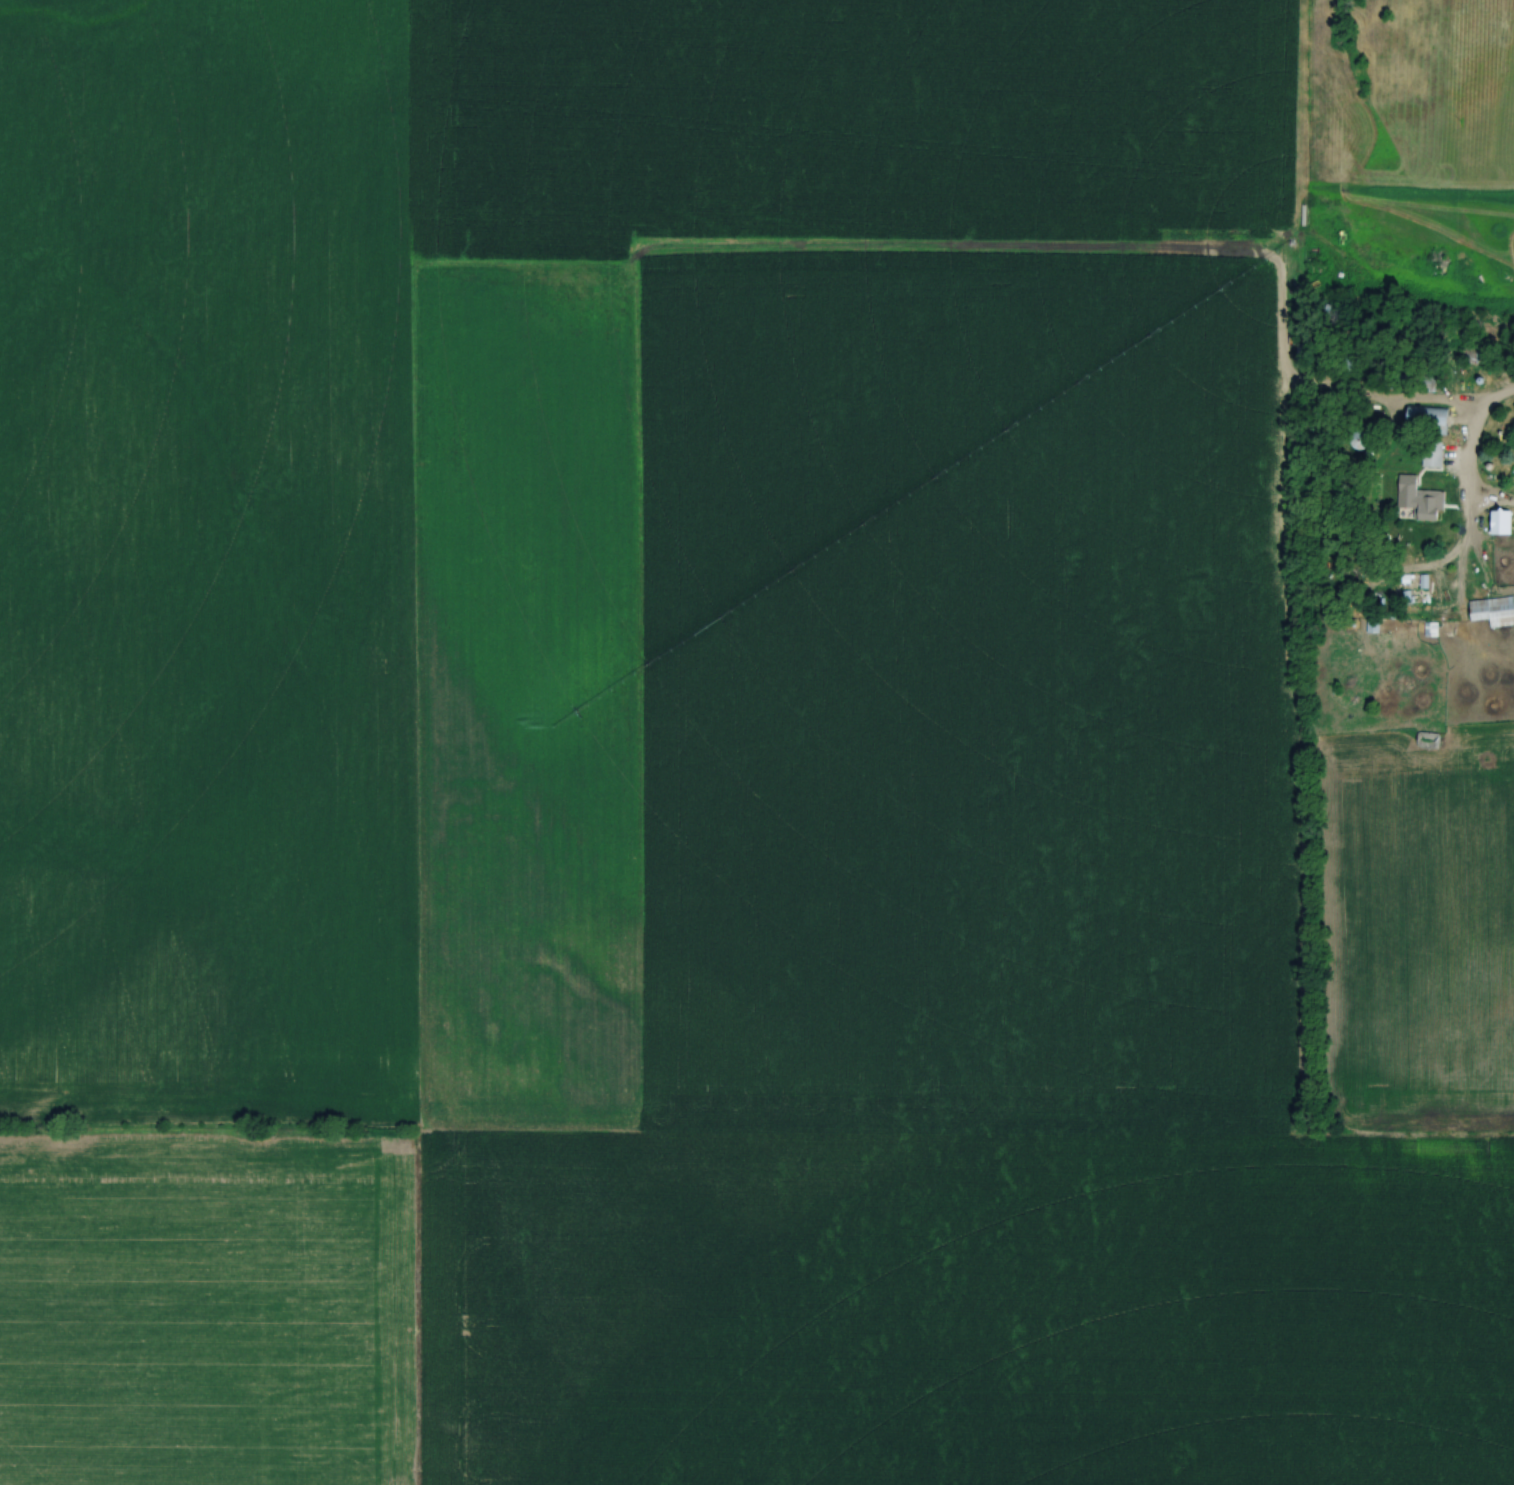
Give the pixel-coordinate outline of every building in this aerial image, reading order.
[(1489,348),(1460,348),(1460,363),(1489,363),(1489,348)] [(1446,406),(1405,406),(1405,432),(1446,432),(1446,406)] [(1421,468),(1440,468),(1440,441),(1421,441),(1421,468)] [(1414,520),(1436,521),(1437,497),(1415,496),(1416,476),(1398,476),(1397,493),(1406,493),(1405,511),(1414,511),(1414,520)] [(1511,535),(1511,510),(1490,510),(1490,535),(1511,535)] [(1487,619),(1488,627),(1513,625),(1513,606),(1513,596),(1467,600),(1468,621),(1487,619)] [(1438,733),(1415,733),(1415,746),(1438,746),(1438,733)]
